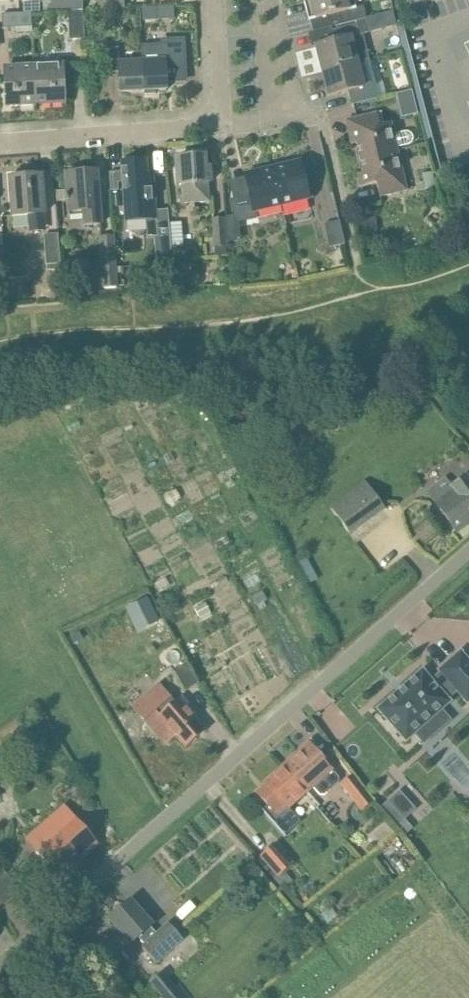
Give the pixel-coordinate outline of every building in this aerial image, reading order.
[(83,0),(44,0),(44,11),(68,11),(83,10),(83,0)] [(99,11),(125,9),(125,0),(99,0),(99,11)] [(310,20),(334,15),(337,25),(359,20),(367,18),(364,6),(356,8),(354,0),(305,0),(310,20)] [(156,7),(143,7),(144,20),(157,19),(156,7)] [(85,39),(83,10),(68,11),(69,40),(85,39)] [(32,28),(33,28),(32,13),(31,13),(2,14),(3,28),(16,28),(16,34),(32,33),(32,28)] [(336,41),(316,46),(322,70),(358,61),(368,59),(363,35),(359,22),(333,29),(336,41)] [(168,43),(142,44),(142,60),(144,91),(145,90),(145,94),(159,93),(158,90),(167,89),(166,68),(178,68),(187,67),(186,37),(167,38),(168,43)] [(120,92),(144,91),(142,60),(119,61),(118,47),(106,48),(106,71),(119,70),(120,92)] [(358,61),(322,70),(329,97),(348,92),(352,104),(375,98),(372,86),(371,82),(374,81),(368,59),(358,61)] [(34,66),(36,105),(65,103),(63,64),(34,66)] [(8,106),(36,105),(34,66),(6,68),(8,106)] [(411,89),(396,93),(400,109),(415,105),(411,89)] [(377,113),(346,121),(352,145),(357,144),(361,159),(399,150),(398,148),(408,146),(413,143),(414,137),(410,132),(405,131),(395,134),(393,122),(380,125),(377,113)] [(408,191),(399,150),(361,159),(365,173),(359,174),(362,187),(377,183),(380,198),(408,191)] [(205,156),(178,158),(180,185),(183,185),(185,203),(208,201),(207,183),(211,183),(209,167),(206,167),(205,156)] [(157,220),(154,188),(154,184),(148,184),(146,160),(121,162),(126,223),(157,220)] [(274,169),(282,205),(309,199),(301,162),(274,169)] [(247,175),(255,211),(282,205),(274,169),(247,175)] [(101,225),(100,211),(97,172),(66,175),(69,213),(84,212),(85,226),(101,225)] [(12,179),(10,179),(13,215),(30,214),(31,227),(46,226),(45,213),(42,176),(27,177),(26,173),(13,174),(12,179)] [(434,174),(423,175),(426,189),(436,187),(434,174)] [(226,217),(214,217),(216,245),(228,244),(226,217)] [(157,220),(159,250),(172,249),(169,219),(157,220)] [(340,221),(324,224),(329,248),(345,244),(340,221)] [(58,234),(44,235),(46,265),(61,264),(58,234)] [(115,236),(99,237),(103,289),(119,289),(115,236)] [(47,280),(42,285),(42,292),(48,297),(55,297),(60,291),(59,284),(54,279),(47,280)] [(233,465),(224,470),(227,477),(237,472),(233,465)] [(427,491),(458,533),(462,530),(468,524),(468,479),(467,476),(457,484),(449,473),(429,489),(427,491)] [(366,481),(331,508),(349,532),(385,506),(366,481)] [(173,490),(164,495),(169,504),(178,499),(173,490)] [(227,536),(215,542),(219,549),(231,542),(227,536)] [(262,591),(253,596),(258,603),(266,598),(262,591)] [(134,620),(154,611),(147,597),(128,607),(134,620)] [(376,712),(404,744),(413,736),(422,746),(435,734),(426,724),(448,704),(445,701),(454,693),(463,703),(468,697),(468,665),(456,651),(434,670),(436,673),(427,681),(420,673),(376,712)] [(160,686),(135,708),(166,745),(177,736),(187,747),(206,731),(196,718),(198,717),(183,698),(175,705),(160,686)] [(309,743),(281,768),(291,779),(293,777),(307,793),(313,787),(320,795),(325,795),(339,782),(339,777),(309,743)] [(287,810),(307,793),(293,777),(291,779),(281,768),(264,783),(265,784),(255,792),(275,815),(284,807),(287,810)] [(353,775),(341,784),(362,811),(375,801),(353,775)] [(391,800),(383,807),(399,825),(407,819),(391,800)] [(36,851),(59,877),(98,843),(76,817),(36,851)] [(294,863),(276,842),(259,856),(278,877),(294,863)] [(184,940),(168,922),(156,932),(151,927),(153,925),(131,900),(109,919),(131,945),(139,938),(144,944),(141,946),(157,964),(184,940)] [(150,983),(162,997),(182,997),(162,973),(150,983)] [(95,988),(83,997),(104,997),(95,988)]
